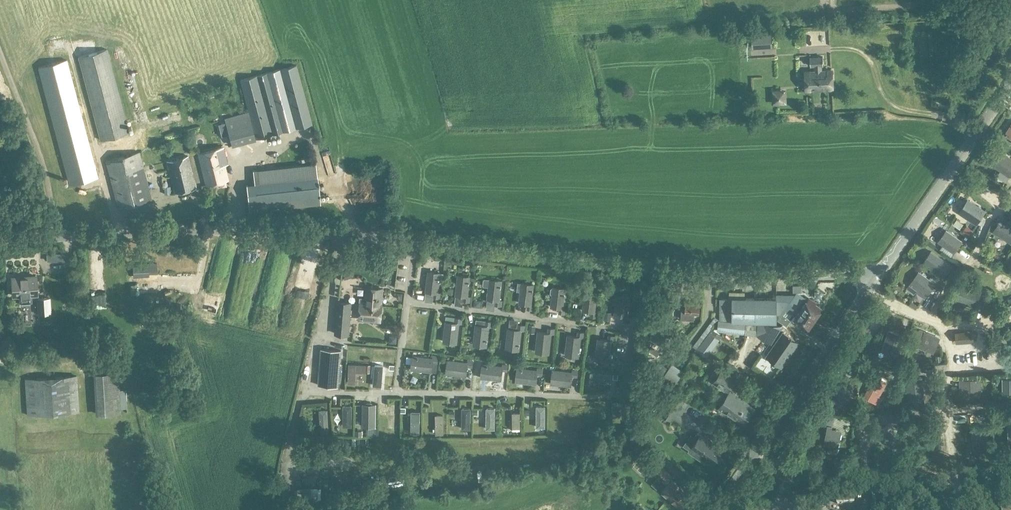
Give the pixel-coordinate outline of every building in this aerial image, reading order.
[(107,49),(78,57),(100,140),(129,133),(107,49)] [(763,86),(761,52),(746,53),(747,87),(763,86)] [(815,72),(806,72),(806,90),(833,89),(832,71),(822,72),(821,66),(823,66),(823,57),(810,58),(810,67),(815,66),(815,72)] [(67,59),(38,67),(69,185),(99,177),(67,59)] [(801,59),(773,60),(774,81),(802,80),(801,59)] [(296,66),(257,75),(273,135),(312,125),(296,66)] [(273,135),(257,75),(240,80),(249,115),(256,139),(273,135)] [(771,105),(786,104),(786,89),(771,90),(771,105)] [(183,118),(179,111),(173,114),(177,121),(183,118)] [(256,139),(249,115),(225,122),(232,146),(256,140),(256,139)] [(223,147),(198,153),(206,185),(228,179),(224,165),(228,164),(223,147)] [(118,208),(152,199),(140,151),(105,160),(118,208)] [(995,160),(992,164),(999,169),(1001,170),(1005,173),(1004,173),(1009,177),(1010,173),(1010,162),(1009,160),(1010,158),(1000,152),(995,160)] [(188,156),(167,162),(175,193),(196,187),(188,156)] [(327,163),(330,174),(337,172),(334,160),(327,163)] [(317,176),(246,184),(249,212),(321,204),(317,176)] [(983,177),(979,183),(996,195),(1000,189),(983,177)] [(984,212),(968,201),(959,213),(976,224),(984,212)] [(1009,223),(1008,222),(1005,227),(999,223),(993,232),(1010,243),(1010,225),(1009,223)] [(967,226),(963,231),(969,236),(973,230),(967,226)] [(947,231),(939,242),(943,245),(942,245),(953,253),(954,252),(961,242),(953,236),(949,233),(947,231)] [(932,252),(925,262),(930,265),(928,268),(942,278),(947,272),(950,267),(947,265),(948,263),(932,252)] [(959,294),(955,298),(964,304),(967,300),(970,302),(990,275),(987,273),(991,269),(982,262),(979,267),(976,265),(956,292),(959,294)] [(157,263),(133,264),(133,275),(149,274),(149,271),(157,270),(157,263)] [(13,296),(38,294),(37,276),(29,277),(29,269),(19,269),(20,277),(12,278),(13,296)] [(439,292),(441,273),(428,271),(425,292),(434,293),(433,298),(441,299),(441,293),(439,292)] [(919,272),(911,283),(919,289),(917,292),(925,298),(936,283),(919,272)] [(464,297),(463,301),(470,302),(471,296),(468,296),(471,276),(467,276),(457,274),(455,296),(456,296),(464,297)] [(489,278),(489,279),(484,279),(483,280),(483,285),(484,286),(488,287),(486,300),(487,300),(496,301),(495,305),(502,306),(503,300),(500,300),(503,280),(489,278)] [(521,283),(518,304),(527,305),(527,309),(534,311),(535,304),(532,304),(534,284),(521,283)] [(551,295),(550,307),(559,309),(558,313),(565,314),(566,308),(563,308),(566,288),(552,286),(552,288),(551,289),(550,294),(551,295)] [(359,299),(359,302),(382,305),(382,304),(381,304),(383,289),(366,288),(365,299),(359,299)] [(584,290),(582,312),(591,313),(590,317),(597,318),(598,312),(595,312),(598,292),(584,290)] [(616,294),(613,316),(623,317),(623,322),(630,323),(631,317),(628,316),(631,296),(616,294)] [(777,294),(776,294),(776,298),(776,322),(777,322),(777,320),(778,315),(781,309),(784,304),(790,307),(792,304),(801,310),(814,319),(821,309),(815,305),(816,304),(808,299),(807,301),(797,294),(777,294)] [(729,299),(720,299),(720,320),(721,320),(732,320),(732,321),(737,321),(746,322),(750,322),(765,322),(776,322),(776,298),(745,297),(733,297),(732,297),(732,299),(729,299)] [(25,312),(35,311),(35,298),(24,299),(25,312)] [(51,298),(37,299),(38,314),(52,313),(51,298)] [(349,318),(351,319),(352,302),(337,301),(336,317),(349,318)] [(382,305),(359,302),(359,303),(360,303),(359,319),(367,320),(367,319),(371,320),(380,321),(382,305)] [(681,309),(681,320),(694,321),(694,314),(699,314),(700,304),(692,304),(692,303),(686,302),(685,309),(681,309)] [(778,315),(777,320),(778,320),(779,321),(783,324),(787,326),(790,321),(791,320),(788,317),(791,313),(796,316),(793,321),(800,327),(801,326),(807,330),(814,319),(801,310),(792,304),(790,307),(784,304),(781,309),(778,315)] [(445,321),(443,342),(457,344),(460,324),(462,324),(463,318),(446,316),(445,321)] [(349,318),(336,317),(334,334),(349,335),(351,319),(349,318)] [(475,324),(473,345),(487,347),(490,327),(492,327),(493,321),(476,319),(476,324),(475,324)] [(507,328),(505,349),(520,351),(522,331),(525,331),(525,325),(518,324),(518,320),(509,319),(508,328),(507,328)] [(664,320),(661,330),(674,333),(677,323),(664,320)] [(705,330),(708,333),(716,323),(712,320),(705,330)] [(718,320),(717,331),(744,334),(757,335),(768,342),(771,343),(773,339),(774,339),(779,331),(782,326),(765,323),(765,322),(750,322),(746,322),(737,321),(732,321),(721,320),(720,320),(718,320)] [(537,331),(535,353),(549,354),(552,334),(554,335),(555,328),(548,328),(547,332),(537,331)] [(659,329),(652,339),(659,345),(662,348),(666,344),(671,338),(659,329)] [(710,333),(719,340),(722,336),(721,336),(713,329),(710,333)] [(920,330),(914,345),(933,353),(939,338),(920,330)] [(567,335),(564,356),(579,358),(581,338),(584,338),(585,332),(577,331),(577,336),(567,335)] [(899,352),(901,344),(902,342),(897,341),(899,334),(889,331),(883,351),(898,356),(899,352)] [(973,331),(955,333),(956,344),(974,343),(973,331)] [(777,341),(767,356),(781,367),(798,343),(783,332),(777,341)] [(719,340),(710,333),(698,350),(707,356),(719,340)] [(597,338),(595,360),(609,361),(612,341),(614,342),(615,336),(608,335),(607,339),(597,338)] [(993,369),(1004,368),(1000,344),(989,346),(989,348),(962,353),(964,365),(977,363),(977,362),(992,360),(993,369)] [(652,347),(649,351),(657,356),(660,352),(652,347)] [(320,349),(317,385),(338,387),(341,350),(320,349)] [(411,368),(427,370),(432,371),(432,373),(436,373),(439,356),(432,356),(432,358),(412,355),(411,368)] [(467,359),(467,362),(446,359),(445,374),(466,377),(467,367),(472,367),(473,360),(467,359)] [(480,379),(501,381),(503,370),(508,371),(509,364),(502,363),(502,366),(482,363),(480,379)] [(672,363),(668,369),(660,381),(659,382),(671,390),(672,389),(679,379),(684,371),(672,363)] [(660,381),(668,369),(661,364),(653,376),(660,381)] [(355,373),(362,373),(365,373),(365,366),(349,365),(348,384),(355,384),(355,373)] [(372,365),(371,384),(379,385),(380,365),(372,365)] [(717,375),(712,383),(727,393),(728,393),(729,394),(719,407),(743,423),(754,408),(746,403),(749,399),(749,398),(741,393),(741,394),(732,388),(738,379),(737,379),(737,378),(732,375),(723,369),(722,368),(722,369),(717,366),(713,372),(717,375)] [(537,375),(542,375),(543,368),(537,367),(537,370),(517,367),(515,382),(536,385),(537,375)] [(572,376),(577,377),(578,370),(572,369),(572,371),(552,369),(550,384),(571,386),(572,376)] [(885,369),(882,375),(891,380),(894,374),(885,369)] [(119,372),(93,374),(96,415),(121,414),(119,372)] [(590,372),(589,381),(611,383),(611,374),(590,372)] [(77,375),(25,379),(27,415),(79,412),(77,375)] [(874,376),(863,397),(878,405),(883,397),(880,396),(887,383),(874,376)] [(682,381),(679,379),(672,389),(675,391),(682,381)] [(1003,379),(1003,393),(1010,393),(1010,379),(1003,379)] [(981,380),(960,381),(960,395),(978,394),(977,384),(981,384),(981,380)] [(922,383),(907,384),(908,403),(924,402),(922,383)] [(665,388),(658,384),(654,389),(661,394),(665,388)] [(840,384),(830,399),(833,401),(835,398),(844,403),(851,392),(840,384)] [(674,393),(661,414),(671,421),(685,400),(674,393)] [(620,402),(612,402),(613,425),(621,425),(620,402)] [(362,427),(367,427),(376,427),(376,404),(363,404),(362,427)] [(705,406),(703,409),(709,413),(714,417),(718,412),(713,408),(706,404),(705,406)] [(342,405),(342,427),(352,427),(352,405),(342,405)] [(544,405),(536,405),(536,412),(536,427),(544,427),(544,412),(544,405)] [(398,406),(389,407),(389,428),(399,428),(398,406)] [(562,419),(561,421),(563,422),(563,426),(571,426),(572,406),(564,406),(563,419),(562,419)] [(470,428),(470,415),(470,408),(461,408),(461,430),(470,430),(470,428)] [(486,408),(485,429),(495,430),(495,408),(486,408)] [(328,409),(319,410),(320,433),(329,433),(328,409)] [(420,416),(420,411),(411,411),(410,433),(419,433),(419,430),(420,416)] [(704,414),(699,422),(705,427),(710,418),(704,414)] [(443,415),(435,415),(436,435),(444,435),(443,415)] [(689,432),(694,426),(687,421),(683,427),(689,432)] [(828,427),(824,445),(828,445),(828,447),(827,452),(837,454),(838,447),(841,433),(831,431),(832,428),(828,427)] [(874,430),(874,448),(891,448),(891,445),(897,445),(897,434),(891,434),(891,431),(874,430)] [(688,450),(688,451),(704,463),(707,458),(707,457),(714,462),(722,450),(717,447),(714,445),(714,444),(709,440),(700,434),(689,449),(688,450)] [(579,461),(578,445),(566,445),(567,462),(579,461)] [(550,463),(549,446),(537,447),(538,463),(550,463)] [(522,464),(521,448),(509,448),(510,465),(522,464)] [(494,466),(493,449),(481,450),(482,467),(494,466)] [(466,467),(464,451),(452,452),(454,468),(466,467)] [(297,461),(307,461),(307,452),(297,453),(297,461)] [(437,469),(436,452),(424,453),(425,470),(437,469)] [(409,470),(408,454),(396,454),(397,471),(409,470)] [(380,471),(379,455),(367,456),(368,472),(380,471)] [(622,455),(617,460),(622,465),(627,459),(622,455)] [(788,459),(775,475),(786,484),(799,468),(788,459)] [(668,472),(659,464),(658,463),(650,472),(664,484),(665,483),(666,483),(669,479),(672,476),(668,472)] [(521,476),(515,477),(517,486),(523,485),(521,476)] [(665,483),(664,484),(666,486),(660,492),(667,498),(668,497),(681,508),(682,507),(684,508),(687,505),(685,504),(690,498),(683,492),(684,490),(678,485),(672,479),(671,480),(669,479),(666,483),(665,483)]
